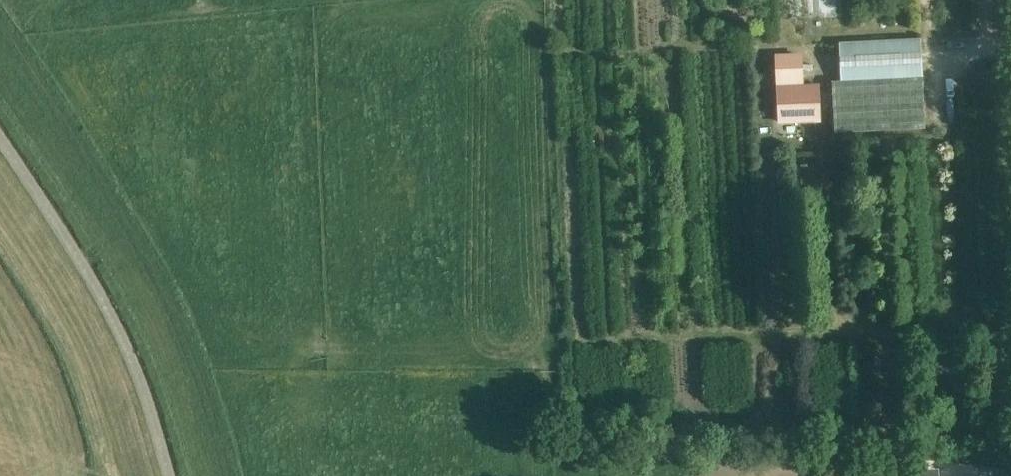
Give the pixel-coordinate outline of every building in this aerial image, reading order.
[(840,42),(842,81),(834,81),(836,133),(927,129),(923,38),(840,42)] [(774,87),(776,125),(821,123),(820,84),(774,87)]
